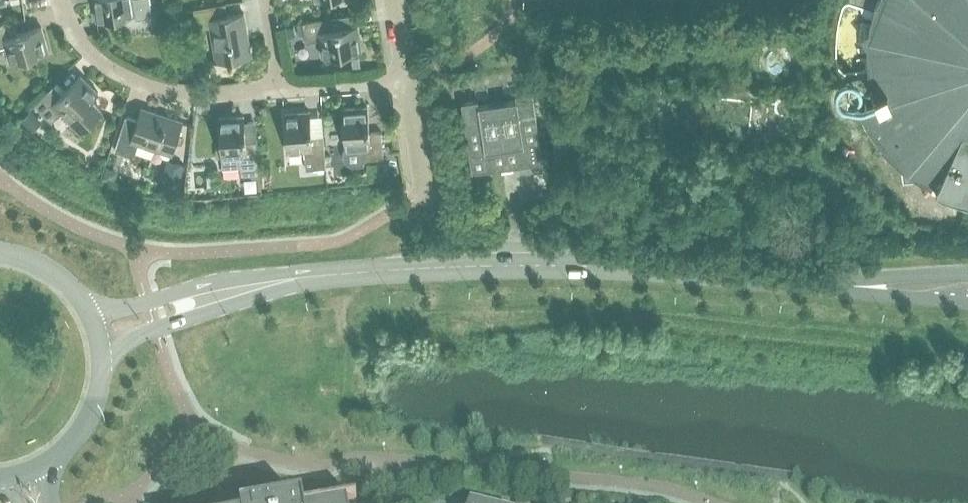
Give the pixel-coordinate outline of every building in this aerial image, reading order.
[(97,20),(135,14),(136,18),(153,16),(150,0),(94,0),(97,20)] [(876,6),(872,21),(871,25),(870,28),(867,51),(867,54),(868,58),(869,74),(873,96),(874,97),(878,105),(867,110),(866,113),(863,121),(865,126),(879,148),(898,167),(919,182),(942,194),(967,202),(967,0),(941,0),(939,2),(935,8),(924,0),(879,0),(876,6)] [(211,26),(217,62),(251,56),(244,12),(227,15),(226,3),(194,8),(197,29),(211,26)] [(320,40),(323,56),(362,50),(358,25),(333,29),(331,18),(303,22),(306,42),(320,40)] [(11,61),(49,50),(42,26),(17,33),(14,22),(0,26),(0,47),(6,45),(11,61)] [(59,108),(70,119),(69,120),(81,132),(102,111),(91,100),(99,92),(81,75),(63,93),(54,84),(35,104),(49,118),(59,108)] [(462,102),(472,171),(543,160),(532,91),(516,93),(517,99),(479,105),(478,99),(462,102)] [(343,108),(346,148),(344,148),(343,150),(344,156),(345,160),(347,162),(350,164),(353,164),(364,164),(364,160),(384,159),(382,131),(370,132),(368,106),(343,108)] [(172,154),(183,121),(141,107),(138,119),(126,116),(115,150),(134,156),(139,143),(172,154)] [(305,151),(306,169),(326,167),(324,135),(312,136),(310,111),(285,113),(288,152),(305,151)] [(240,175),(252,174),(253,189),(261,188),(258,140),(246,141),(244,116),(219,117),(223,167),(240,166),(240,175)] [(565,127),(552,129),(557,159),(569,157),(570,157),(569,150),(565,127)]
